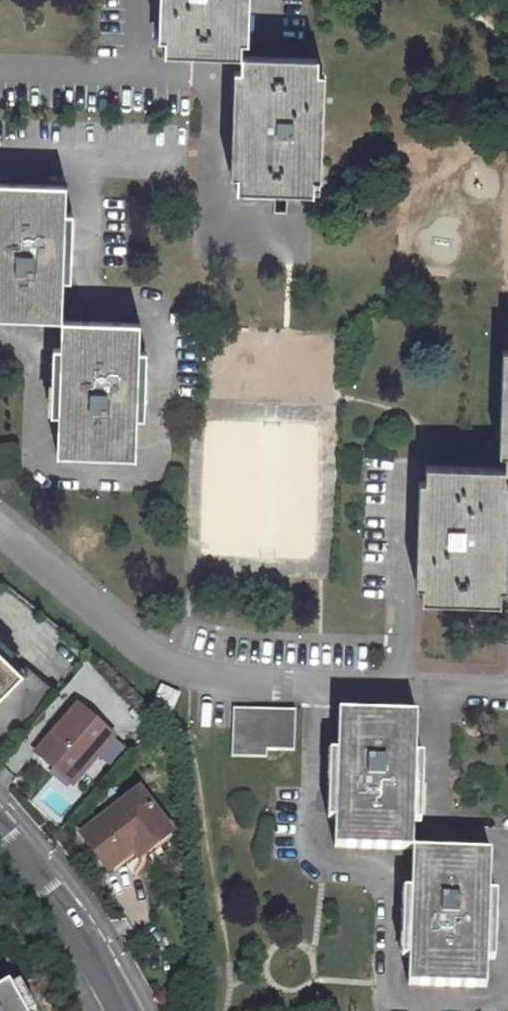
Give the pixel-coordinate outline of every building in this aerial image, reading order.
[(240,56),(242,0),(165,0),(163,56),(240,59),(240,56)] [(317,59),(301,58),(240,56),(240,59),(238,128),(235,193),(313,195),(317,59)] [(0,184),(0,319),(61,321),(65,186),(0,184)] [(134,459),(139,323),(61,321),(58,393),(57,456),(134,459)] [(504,470),(425,467),(421,602),(500,605),(502,538),(504,470)] [(23,674),(0,651),(0,698),(23,674)] [(179,695),(162,687),(153,706),(170,714),(179,695)] [(113,738),(77,707),(36,755),(73,785),(113,738)] [(234,709),(234,729),(233,756),(267,757),(268,751),(294,751),(295,711),(268,710),(234,709)] [(418,716),(340,713),(335,848),(414,850),(416,782),(418,716)] [(134,851),(148,840),(153,847),(172,833),(140,792),(82,835),(109,871),(134,851)] [(148,840),(134,851),(140,858),(153,847),(148,840)] [(414,850),(409,986),(487,989),(489,924),(492,852),(414,850)]
